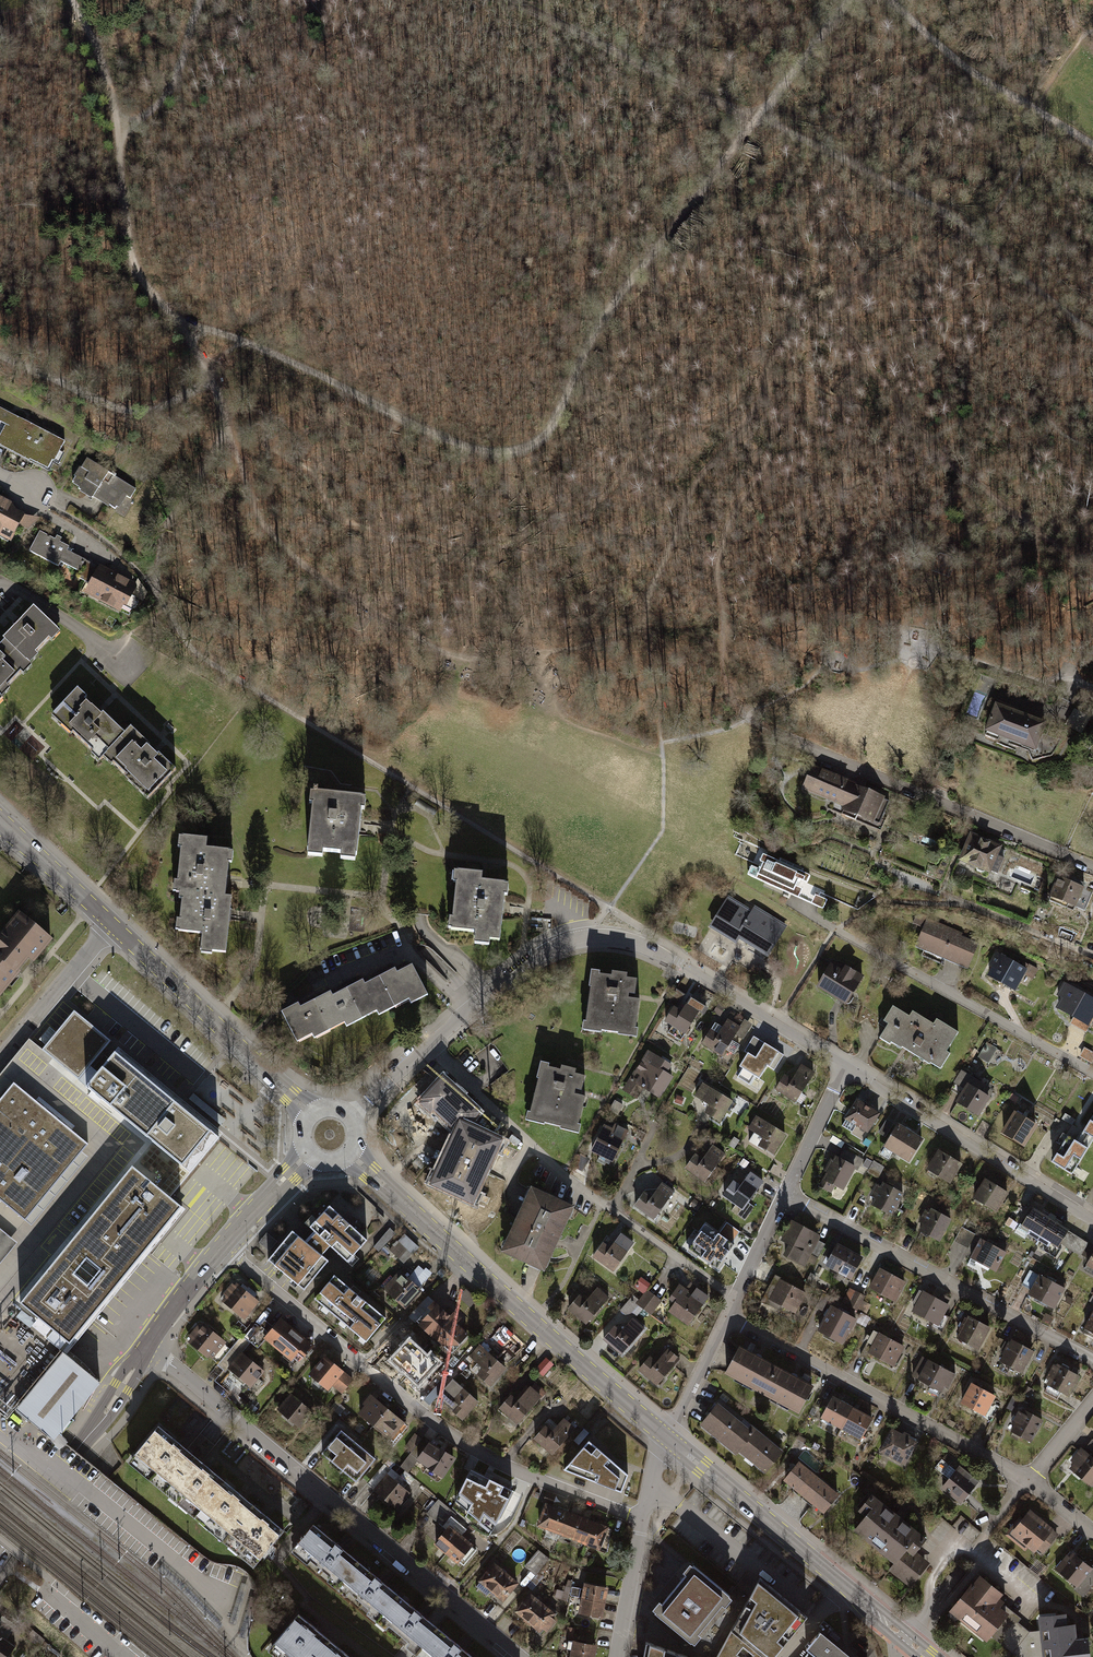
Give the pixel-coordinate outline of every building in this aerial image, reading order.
[(0,428),(0,452),(43,476),(62,441),(0,409),(0,428)] [(133,494),(81,461),(75,471),(70,479),(72,480),(67,488),(88,501),(89,500),(105,510),(106,508),(114,513),(123,498),(128,501),(133,494)] [(0,500),(0,542),(6,545),(23,512),(0,500)] [(85,556),(38,535),(29,554),(76,575),(85,556)] [(134,583),(96,564),(79,597),(118,616),(134,583)] [(6,641),(30,664),(39,655),(36,652),(49,638),(52,641),(60,632),(33,607),(3,638),(6,641)] [(1,698),(10,689),(7,686),(21,671),(23,674),(32,666),(30,664),(6,641),(0,647),(0,696),(1,698)] [(86,697),(77,689),(51,716),(70,734),(72,732),(93,751),(91,753),(100,762),(103,758),(126,734),(105,714),(102,717),(97,712),(84,700),(86,697)] [(994,706),(983,734),(1034,754),(1045,726),(994,706)] [(149,794),(167,774),(173,768),(159,755),(158,757),(153,753),(147,746),(148,745),(131,729),(126,734),(103,758),(111,765),(115,761),(126,771),(125,772),(149,794)] [(812,764),(801,792),(844,809),(842,813),(874,826),(886,796),(866,788),(867,786),(812,764)] [(364,797),(309,792),(308,803),(312,804),(307,856),(321,857),(321,850),(341,852),(340,859),(355,860),(358,826),(360,809),(363,809),(364,797)] [(1003,846),(969,832),(955,864),(990,878),(1003,846)] [(232,862),(233,851),(206,848),(207,839),(179,836),(178,848),(181,848),(178,881),(174,881),(173,892),(180,893),(226,897),(227,883),(229,861),(232,862)] [(806,883),(812,871),(769,852),(763,864),(755,860),(761,848),(741,839),(734,854),(751,862),(744,878),(821,912),(830,893),(806,883)] [(516,876),(450,872),(444,935),(511,939),(516,876)] [(1073,914),(1082,892),(1058,882),(1049,904),(1073,914)] [(231,898),(226,897),(180,893),(179,899),(182,900),(180,920),(177,920),(176,931),(202,934),(200,953),(212,954),(212,951),(226,953),(230,914),(231,898)] [(768,954),(785,927),(760,911),(759,912),(754,909),(752,913),(728,898),(711,925),(737,941),(739,937),(768,954)] [(19,915),(0,938),(0,983),(6,988),(28,960),(32,963),(50,940),(19,915)] [(926,919),(912,949),(965,973),(979,943),(926,919)] [(1028,969),(999,955),(986,982),(1015,996),(1028,969)] [(371,977),(384,1004),(416,990),(404,962),(371,977)] [(861,984),(860,983),(863,978),(844,966),(841,971),(831,964),(813,991),(843,1011),(861,984)] [(577,1029),(576,1039),(596,1041),(597,1037),(612,1039),(611,1042),(631,1045),(633,1035),(630,1035),(633,1007),(623,1006),(623,1001),(630,1001),(632,987),(621,985),(621,981),(607,979),(607,983),(596,982),(596,976),(585,975),(583,994),(584,995),(580,1024),(577,1029)] [(340,989),(353,1018),(384,1004),(371,977),(340,989)] [(1065,982),(1057,997),(1061,999),(1056,1008),(1089,1027),(1092,1020),(1092,998),(1065,982)] [(309,1001),(323,1032),(353,1018),(340,989),(309,1001)] [(710,1002),(693,994),(689,1004),(680,1000),(666,1021),(691,1037),(710,1002)] [(323,1032),(309,1001),(281,1015),(295,1049),(323,1032)] [(892,1006),(879,1027),(884,1030),(876,1043),(887,1049),(889,1044),(938,1075),(949,1057),(944,1055),(958,1033),(935,1018),(932,1023),(911,1010),(908,1016),(892,1006)] [(73,1012),(42,1050),(79,1081),(110,1042),(73,1012)] [(743,1024),(726,1016),(721,1026),(712,1022),(698,1043),(723,1059),(743,1024)] [(739,1068),(759,1080),(768,1065),(774,1068),(783,1055),(753,1037),(745,1052),(747,1054),(739,1068)] [(42,1050),(30,1040),(0,1076),(0,1101),(42,1050)] [(979,1058),(991,1064),(998,1048),(987,1042),(979,1058)] [(153,1142),(147,1137),(169,1110),(175,1103),(119,1057),(115,1054),(87,1087),(80,1082),(79,1081),(42,1050),(0,1101),(0,1308),(5,1303),(26,1320),(39,1304),(27,1294),(83,1226),(76,1220),(93,1198),(101,1205),(125,1176),(153,1142)] [(659,1105),(671,1081),(665,1078),(671,1066),(646,1052),(627,1088),(648,1099),(648,1100),(659,1105)] [(814,1067),(801,1062),(793,1077),(784,1072),(772,1092),(798,1108),(811,1086),(814,1067)] [(521,1120),(519,1129),(541,1134),(541,1131),(556,1135),(555,1138),(575,1143),(577,1133),(573,1132),(581,1105),(569,1102),(571,1097),(577,1098),(581,1083),(569,1080),(570,1075),(557,1072),(556,1077),(540,1073),(542,1067),(536,1065),(531,1087),(532,1087),(524,1117),(521,1120)] [(443,1072),(419,1103),(452,1132),(460,1116),(474,1122),(484,1111),(443,1072)] [(976,1113),(989,1091),(968,1079),(956,1099),(976,1113)] [(732,1105),(700,1085),(692,1099),(706,1108),(701,1117),(719,1128),(727,1114),(732,1105)] [(880,1114),(857,1100),(843,1122),(866,1136),(880,1114)] [(172,1113),(169,1110),(147,1137),(153,1142),(192,1175),(220,1141),(181,1108),(175,1115),(172,1113)] [(1022,1151),(1035,1130),(1012,1116),(999,1137),(1022,1151)] [(503,1137),(460,1117),(427,1183),(476,1207),(503,1137)] [(785,1138),(753,1118),(744,1132),(759,1141),(753,1150),(771,1161),(780,1147),(785,1138)] [(894,1118),(878,1144),(903,1160),(919,1133),(894,1118)] [(1078,1145),(1087,1150),(1092,1140),(1092,1118),(1078,1145)] [(613,1130),(604,1126),(590,1152),(613,1162),(629,1131),(615,1125),(613,1130)] [(1072,1175),(1087,1150),(1078,1145),(1068,1139),(1053,1163),(1072,1175)] [(153,1142),(125,1176),(161,1205),(165,1209),(194,1175),(192,1175),(153,1142)] [(952,1182),(964,1160),(939,1146),(927,1168),(952,1182)] [(692,1160),(680,1177),(691,1184),(693,1181),(704,1188),(724,1156),(711,1148),(700,1165),(692,1160)] [(589,1159),(581,1155),(574,1167),(582,1171),(589,1159)] [(844,1192),(857,1169),(834,1156),(821,1179),(844,1192)] [(730,1186),(718,1203),(729,1211),(732,1207),(742,1214),(762,1183),(749,1175),(738,1192),(730,1186)] [(985,1175),(972,1196),(996,1211),(1009,1190),(985,1175)] [(165,1209),(161,1205),(125,1176),(101,1205),(93,1198),(76,1220),(83,1226),(27,1294),(39,1304),(26,1320),(5,1303),(0,1308),(0,1398),(13,1409),(62,1350),(70,1341),(76,1334),(78,1332),(85,1323),(93,1314),(100,1306),(106,1297),(113,1289),(120,1280),(127,1272),(134,1264),(141,1256),(163,1229),(174,1216),(165,1209)] [(673,1192),(661,1183),(651,1198),(643,1192),(633,1206),(653,1220),(673,1192)] [(883,1183),(881,1187),(877,1184),(869,1195),(874,1198),(870,1206),(890,1218),(903,1195),(883,1183)] [(574,1209),(531,1190),(503,1253),(545,1272),(574,1209)] [(329,1198),(306,1222),(318,1234),(346,1261),(369,1238),(329,1198)] [(1048,1220),(1031,1209),(1019,1228),(1037,1239),(1048,1220)] [(938,1246),(951,1223),(928,1211),(915,1234),(938,1246)] [(1057,1251),(1068,1232),(1048,1220),(1037,1239),(1057,1251)] [(780,1242),(787,1246),(781,1257),(803,1269),(820,1239),(798,1226),(797,1228),(790,1224),(780,1242)] [(391,1227),(375,1244),(380,1249),(397,1233),(391,1227)] [(965,1228),(957,1241),(969,1248),(977,1235),(965,1228)] [(310,1242),(293,1229),(266,1262),(303,1291),(330,1258),(324,1255),(310,1242)] [(702,1242),(691,1259),(702,1267),(704,1264),(715,1271),(734,1239),(722,1231),(711,1248),(702,1242)] [(591,1258),(611,1274),(635,1243),(622,1233),(609,1249),(603,1243),(591,1258)] [(259,1246),(270,1254),(279,1242),(268,1234),(259,1246)] [(318,1234),(310,1242),(324,1255),(332,1248),(318,1234)] [(409,1237),(393,1253),(404,1263),(420,1248),(409,1237)] [(1006,1255),(979,1240),(968,1260),(995,1275),(1006,1255)] [(861,1262),(834,1248),(824,1268),(851,1282),(861,1262)] [(391,1316),(335,1270),(313,1298),(368,1344),(391,1316)] [(420,1293),(402,1271),(383,1287),(402,1309),(420,1293)] [(905,1284),(878,1271),(868,1292),(895,1305),(905,1284)] [(1038,1276),(1027,1296),(1053,1311),(1064,1291),(1038,1276)] [(642,1297),(634,1307),(650,1318),(661,1303),(648,1294),(652,1288),(639,1279),(632,1289),(642,1297)] [(805,1298),(779,1281),(766,1301),(792,1318),(805,1298)] [(254,1298),(237,1286),(222,1308),(240,1320),(254,1298)] [(859,1307),(864,1294),(847,1287),(841,1301),(859,1307)] [(564,1315),(584,1330),(608,1299),(595,1289),(582,1305),(576,1300),(564,1315)] [(664,1316),(684,1332),(708,1301),(695,1291),(682,1307),(675,1302),(664,1316)] [(948,1308),(922,1294),(911,1314),(937,1329),(948,1308)] [(470,1334),(435,1306),(419,1325),(454,1354),(470,1334)] [(854,1322),(829,1309),(816,1335),(841,1348),(854,1322)] [(1081,1332),(1092,1339),(1092,1312),(1081,1332)] [(600,1345),(620,1361),(644,1330),(631,1320),(618,1336),(611,1331),(600,1345)] [(989,1333),(964,1320),(952,1343),(976,1356),(989,1333)] [(223,1341),(202,1323),(184,1345),(206,1363),(223,1341)] [(312,1350),(282,1324),(263,1345),(294,1371),(312,1350)] [(904,1348),(871,1330),(859,1353),(892,1370),(904,1348)] [(419,1358),(399,1342),(385,1360),(405,1376),(419,1358)] [(1029,1357),(1003,1344),(992,1366),(1019,1379),(1029,1357)] [(510,1368),(480,1345),(463,1367),(493,1390),(510,1368)] [(776,1368),(741,1348),(725,1375),(759,1396),(776,1368)] [(62,1350),(13,1409),(59,1446),(66,1439),(63,1436),(62,1435),(67,1429),(76,1416),(88,1393),(88,1392),(92,1394),(100,1380),(95,1378),(93,1380),(89,1377),(82,1371),(73,1364),(64,1356),(62,1355),(64,1352),(62,1350)] [(634,1377),(654,1392),(678,1361),(665,1351),(652,1367),(645,1362),(634,1377)] [(265,1374),(242,1355),(229,1372),(252,1390),(265,1374)] [(953,1377),(919,1357),(906,1378),(940,1399),(953,1377)] [(546,1376),(555,1365),(547,1358),(538,1369),(546,1376)] [(346,1376),(325,1359),(308,1380),(329,1397),(346,1376)] [(1078,1381),(1050,1367),(1037,1391),(1065,1406),(1078,1381)] [(810,1389),(776,1368),(759,1396),(794,1416),(810,1389)] [(478,1405),(452,1381),(437,1398),(463,1422),(478,1405)] [(543,1397),(527,1381),(500,1408),(517,1424),(543,1397)] [(995,1400),(969,1387),(958,1409),(984,1423),(995,1400)] [(313,1413),(290,1394),(277,1410),(299,1429),(313,1413)] [(405,1425),(370,1397),(356,1415),(390,1443),(405,1425)] [(850,1408),(830,1399),(819,1423),(838,1432),(850,1408)] [(749,1427),(746,1430),(715,1405),(696,1429),(734,1460),(737,1456),(762,1477),(781,1454),(749,1427)] [(1041,1418),(1017,1405),(1006,1427),(1030,1440),(1041,1418)] [(869,1418),(850,1409),(838,1432),(857,1442),(869,1418)] [(532,1436),(551,1452),(574,1426),(562,1416),(555,1424),(548,1418),(532,1436)] [(184,1448),(158,1426),(131,1458),(167,1488),(193,1456),(184,1448)] [(917,1445),(891,1429),(876,1454),(902,1469),(917,1445)] [(374,1463),(338,1435),(319,1458),(355,1486),(374,1463)] [(450,1456),(425,1439),(411,1458),(436,1476),(450,1456)] [(629,1481),(586,1440),(560,1471),(622,1498),(629,1481)] [(1092,1486),(1092,1462),(1079,1450),(1063,1469),(1089,1490),(1092,1486)] [(203,1463),(193,1456),(167,1488),(197,1512),(223,1480),(203,1463)] [(817,1479),(797,1462),(782,1479),(801,1496),(817,1479)] [(487,1477),(470,1468),(449,1509),(495,1532),(516,1491),(487,1477)] [(978,1486),(955,1469),(940,1489),(963,1506),(978,1486)] [(408,1494),(387,1477),(374,1492),(395,1509),(408,1494)] [(836,1497),(817,1479),(802,1496),(821,1514),(836,1497)] [(244,1497),(223,1480),(197,1512),(226,1537),(253,1505),(244,1497)] [(891,1569),(910,1584),(928,1562),(915,1552),(928,1536),(880,1497),(879,1498),(873,1493),(860,1509),(868,1515),(857,1528),(898,1561),(891,1569)] [(552,1504),(541,1499),(532,1521),(598,1549),(608,1527),(595,1522),(575,1513),(552,1504)] [(262,1512),(253,1505),(226,1537),(257,1562),(283,1530),(262,1512)] [(1057,1531),(1029,1509),(1011,1532),(1038,1554),(1057,1531)] [(342,1548),(313,1525),(295,1546),(340,1584),(358,1562),(342,1548)] [(450,1528),(433,1548),(459,1569),(475,1549),(450,1528)] [(1071,1549),(1054,1568),(1076,1587),(1092,1569),(1092,1568),(1071,1549)] [(537,1576),(551,1560),(539,1550),(526,1567),(537,1576)] [(382,1581),(358,1562),(340,1584),(380,1617),(398,1595),(382,1581)] [(520,1587),(493,1566),(474,1589),(502,1611),(520,1587)] [(650,1618),(690,1650),(729,1601),(689,1569),(650,1618)] [(995,1599),(1000,1592),(979,1575),(973,1583),(971,1581),(949,1609),(987,1638),(990,1634),(1009,1610),(995,1599)] [(803,1618),(780,1601),(753,1582),(737,1613),(719,1651),(716,1656),(774,1656),(803,1618)] [(246,1603),(250,1604),(255,1588),(244,1584),(236,1608),(243,1611),(246,1603)] [(610,1590),(582,1586),(577,1619),(605,1623),(610,1590)] [(573,1587),(571,1600),(580,1602),(582,1589),(573,1587)] [(421,1614),(398,1595),(380,1617),(413,1644),(419,1649),(437,1628),(431,1622),(421,1614)] [(556,1620),(532,1599),(516,1618),(540,1639),(556,1620)] [(1009,1610),(990,1634),(1018,1656),(1033,1656),(1042,1656),(1040,1630),(1027,1631),(1016,1622),(1020,1618),(1009,1610)] [(298,1614),(272,1646),(285,1656),(313,1656),(328,1639),(322,1634),(298,1614)] [(1040,1630),(1042,1656),(1087,1656),(1086,1637),(1075,1638),(1074,1626),(1067,1626),(1066,1616),(1039,1618),(1040,1630)] [(437,1628),(419,1649),(428,1656),(473,1656),(460,1647),(437,1628)] [(836,1645),(819,1631),(806,1647),(809,1650),(804,1656),(850,1656),(836,1645)] [(15,1645),(0,1635),(0,1656),(7,1656),(15,1645)] [(328,1639),(313,1656),(350,1656),(334,1644),(328,1639)] [(574,1641),(571,1656),(595,1656),(598,1646),(574,1641)] [(642,1645),(640,1656),(682,1656),(668,1653),(642,1645)]
